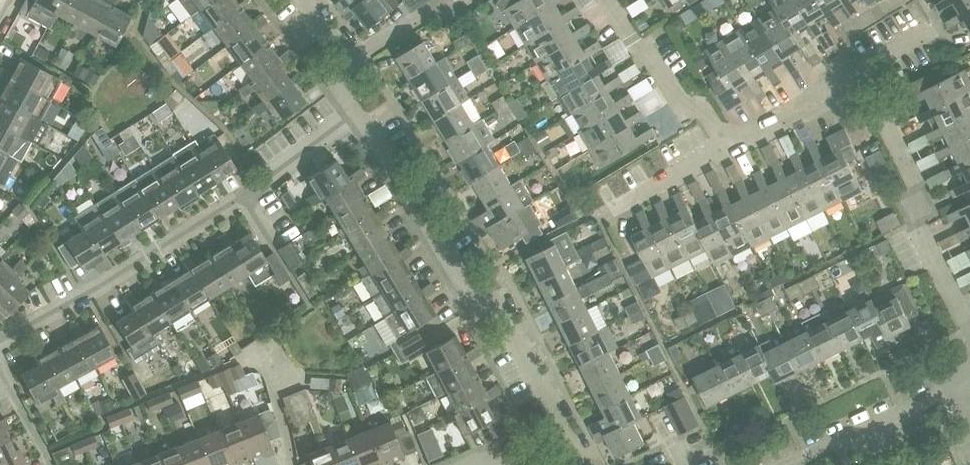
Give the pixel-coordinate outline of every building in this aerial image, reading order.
[(34,0),(26,0),(20,11),(26,15),(28,12),(34,0)] [(62,0),(34,0),(28,12),(43,20),(41,24),(50,29),(55,18),(53,17),(55,13),(62,0)] [(55,13),(74,23),(87,0),(62,0),(55,13)] [(74,23),(94,34),(112,0),(106,0),(106,1),(104,0),(87,0),(74,23)] [(94,34),(115,45),(131,15),(114,6),(117,0),(112,0),(94,34)] [(190,16),(212,0),(178,0),(190,16)] [(214,27),(241,7),(236,0),(212,0),(190,16),(204,35),(214,27)] [(365,0),(341,0),(336,4),(343,12),(352,5),(354,9),(365,0)] [(343,12),(349,19),(357,13),(370,29),(401,4),(398,0),(365,0),(354,9),(352,5),(343,12)] [(404,0),(411,13),(432,0),(404,0)] [(516,28),(556,4),(562,0),(499,0),(497,3),(501,10),(505,10),(516,28)] [(775,8),(799,47),(806,43),(797,29),(807,23),(794,0),(770,0),(775,8)] [(807,23),(816,37),(823,33),(814,18),(825,12),(818,0),(794,0),(807,23)] [(841,0),(818,0),(825,12),(834,26),(840,22),(832,8),(842,2),(841,0)] [(842,2),(851,16),(858,11),(851,0),(841,0),(842,2)] [(935,4),(939,11),(953,2),(959,13),(969,6),(969,0),(941,0),(935,4)] [(562,14),(556,4),(516,28),(527,45),(567,21),(581,13),(577,5),(562,14)] [(959,13),(945,21),(950,29),(964,20),(969,30),(969,6),(959,13)] [(228,46),(264,18),(261,15),(252,21),(241,7),(214,27),(228,46)] [(758,19),(782,58),(790,72),(797,68),(789,54),(799,47),(775,8),(758,19)] [(228,46),(241,63),(268,43),(258,29),(267,22),(264,18),(228,46)] [(772,64),(782,58),(758,19),(741,29),(765,69),(773,83),(780,78),(772,64)] [(538,63),(577,39),(592,30),(587,23),(573,32),(567,21),(527,45),(538,63)] [(741,29),(723,40),(747,79),(756,94),(763,89),(754,75),(765,69),(741,29)] [(467,33),(455,40),(460,48),(472,41),(467,33)] [(549,80),(553,78),(588,56),(602,47),(598,41),(584,49),(577,39),(538,63),(549,80)] [(410,77),(437,61),(424,40),(398,56),(410,77)] [(737,86),(747,79),(723,40),(706,50),(718,70),(708,77),(728,110),(745,100),(737,86)] [(242,93),(279,66),(278,65),(282,62),(284,64),(293,57),(287,49),(278,56),(268,43),(241,63),(254,81),(250,84),(249,82),(239,89),(242,93)] [(163,50),(157,55),(155,56),(162,65),(170,60),(163,50)] [(467,61),(472,68),(484,61),(479,54),(467,61)] [(66,68),(69,62),(58,56),(54,63),(66,68)] [(559,97),(599,74),(613,65),(609,58),(594,66),(588,56),(553,78),(563,93),(559,96),(559,97)] [(423,98),(459,76),(447,57),(437,61),(410,77),(423,98)] [(3,67),(0,72),(40,93),(51,74),(21,58),(13,73),(3,67)] [(162,65),(169,75),(177,69),(170,60),(162,65)] [(484,61),(472,68),(477,76),(489,69),(484,61)] [(292,83),(279,66),(242,93),(244,96),(254,89),(262,100),(252,107),(255,111),(292,83)] [(909,97),(907,97),(911,105),(926,97),(932,108),(969,88),(969,81),(964,69),(935,83),(931,73),(904,87),(909,97)] [(87,70),(83,79),(93,85),(98,76),(87,70)] [(40,93),(0,72),(0,77),(8,81),(0,96),(0,97),(29,113),(40,93)] [(570,115),(574,112),(609,91),(624,83),(619,75),(605,84),(599,74),(559,97),(570,115)] [(459,76),(423,98),(435,118),(471,97),(459,76)] [(305,101),(292,83),(255,111),(258,115),(267,108),(278,122),(305,101)] [(969,112),(969,88),(932,108),(917,116),(920,123),(936,115),(941,126),(969,112)] [(176,89),(170,96),(179,104),(185,97),(176,89)] [(581,132),(620,109),(634,100),(630,93),(615,102),(609,91),(574,112),(584,128),(580,131),(581,132)] [(497,109),(509,102),(504,94),(492,102),(497,109)] [(29,113),(0,97),(0,124),(18,134),(37,144),(48,124),(29,113)] [(435,118),(448,139),(484,118),(474,101),(473,101),(471,99),(472,98),(471,97),(435,118)] [(514,111),(523,106),(518,97),(509,103),(514,110),(514,111)] [(159,122),(172,112),(166,102),(152,112),(159,122)] [(509,102),(497,109),(502,117),(514,110),(509,103),(509,102)] [(620,109),(581,132),(591,150),(630,126),(645,117),(640,110),(626,119),(620,109)] [(941,126),(926,134),(930,142),(945,134),(950,145),(969,135),(969,112),(941,126)] [(78,116),(74,124),(84,130),(89,122),(78,116)] [(496,138),(484,118),(448,139),(452,147),(448,149),(456,163),(461,160),(487,144),(496,138)] [(18,134),(0,124),(0,150),(7,154),(18,134)] [(129,126),(119,133),(124,141),(134,134),(129,126)] [(630,126),(591,150),(602,167),(655,135),(651,128),(637,137),(630,126)] [(104,148),(112,143),(109,139),(102,127),(94,132),(104,148)] [(835,153),(824,158),(846,199),(863,190),(848,160),(859,155),(846,128),(827,137),(835,153)] [(195,141),(191,143),(216,182),(236,169),(215,134),(198,144),(195,141)] [(522,150),(534,143),(529,135),(517,143),(522,150)] [(950,145),(935,153),(939,160),(954,152),(959,163),(969,158),(969,135),(950,145)] [(198,193),(216,182),(191,143),(172,155),(199,198),(200,198),(198,193)] [(534,143),(522,150),(526,158),(538,151),(534,143)] [(827,208),(846,199),(824,158),(816,143),(809,147),(817,162),(806,167),(827,208)] [(500,165),(487,144),(461,160),(465,168),(461,170),(469,183),(473,181),(500,165)] [(94,160),(84,145),(74,156),(82,168),(94,160)] [(881,149),(866,157),(881,186),(896,178),(881,149)] [(7,154),(0,150),(0,183),(5,186),(19,160),(7,154)] [(808,218),(827,208),(806,167),(798,152),(791,156),(799,171),(788,176),(808,218)] [(180,210),(199,198),(172,155),(153,168),(177,206),(180,210)] [(959,163),(944,171),(948,178),(963,170),(969,181),(969,158),(959,163)] [(320,198),(324,195),(348,179),(336,159),(307,177),(316,192),(306,198),(311,206),(321,200),(320,198)] [(770,185),(791,226),(808,218),(788,176),(781,161),(773,165),(780,180),(770,185)] [(68,186),(69,185),(79,179),(70,164),(59,171),(68,186)] [(473,181),(486,202),(512,185),(500,165),(473,181)] [(177,206),(153,168),(134,180),(140,190),(158,218),(177,206)] [(324,195),(336,214),(364,197),(356,182),(366,176),(362,171),(360,168),(350,174),(352,176),(348,179),(324,195)] [(772,236),(791,226),(770,185),(762,171),(755,174),(762,189),(751,195),(772,236)] [(522,179),(512,185),(486,202),(490,208),(473,219),(481,233),(517,211),(517,212),(525,206),(535,201),(522,179)] [(754,245),(772,236),(751,195),(744,179),(737,183),(744,198),(733,204),(754,245)] [(969,181),(953,189),(957,197),(969,190),(969,181)] [(138,231),(158,218),(140,190),(124,199),(118,189),(114,192),(138,231)] [(736,254),(754,245),(733,204),(726,189),(718,193),(725,208),(715,213),(736,254)] [(102,213),(123,246),(130,242),(127,237),(138,231),(114,192),(110,194),(116,204),(102,213)] [(715,265),(718,263),(697,222),(681,192),(674,196),(682,211),(671,216),(692,258),(707,250),(715,265)] [(342,239),(348,235),(387,211),(384,207),(374,213),(364,197),(336,214),(343,227),(338,231),(342,239)] [(697,222),(718,263),(736,254),(715,213),(707,198),(700,201),(708,217),(697,222)] [(673,267),(692,258),(671,216),(663,201),(656,205),(663,220),(653,226),(673,267)] [(122,247),(123,246),(102,213),(96,203),(77,215),(102,253),(120,242),(122,247)] [(19,204),(12,211),(21,219),(27,212),(19,204)] [(948,215),(951,222),(966,215),(969,222),(969,204),(948,215)] [(652,277),(673,267),(653,226),(645,210),(638,214),(645,229),(632,236),(652,277)] [(389,215),(387,211),(348,235),(360,254),(389,236),(379,221),(389,215)] [(517,211),(481,233),(484,237),(493,231),(502,248),(529,232),(517,212),(517,211)] [(902,224),(896,211),(877,220),(883,233),(902,224)] [(101,254),(102,253),(77,215),(73,217),(79,227),(82,226),(85,230),(65,242),(83,271),(98,262),(104,272),(112,266),(106,256),(104,258),(101,254)] [(957,233),(960,240),(969,235),(969,226),(957,233)] [(278,285),(289,278),(274,253),(265,258),(249,232),(232,243),(226,233),(223,235),(247,273),(255,285),(272,275),(278,285)] [(528,256),(539,278),(567,265),(582,258),(576,247),(568,251),(560,234),(541,244),(543,249),(528,256)] [(224,248),(210,256),(229,285),(247,273),(223,235),(218,238),(224,248)] [(389,236),(360,254),(371,273),(410,250),(408,246),(398,252),(389,236)] [(606,236),(593,242),(597,250),(610,244),(606,236)] [(889,240),(888,240),(877,246),(881,256),(894,250),(889,240)] [(280,249),(292,269),(306,260),(293,241),(280,249)] [(375,296),(412,274),(403,260),(412,254),(410,250),(371,273),(364,277),(375,296)] [(189,256),(184,259),(208,298),(229,285),(210,256),(195,266),(189,256)] [(23,263),(20,260),(12,268),(0,257),(0,287),(23,263)] [(608,272),(620,265),(617,257),(604,264),(608,272)] [(171,281),(189,310),(208,298),(184,259),(181,261),(187,271),(171,281)] [(0,287),(0,320),(4,316),(5,317),(29,292),(13,276),(17,273),(19,275),(27,266),(23,263),(0,287)] [(567,265),(539,278),(550,300),(577,286),(567,265)] [(620,265),(608,272),(612,280),(624,273),(620,265)] [(305,273),(296,277),(303,288),(311,283),(305,273)] [(412,274),(375,296),(387,315),(433,287),(430,283),(420,289),(412,274)] [(815,274),(807,278),(814,291),(822,287),(815,274)] [(805,295),(814,291),(807,278),(799,282),(805,295)] [(152,293),(170,322),(176,331),(195,319),(189,310),(171,281),(152,293)] [(578,287),(577,286),(550,300),(560,322),(588,308),(583,298),(593,293),(587,282),(578,287)] [(311,283),(303,288),(309,298),(317,293),(311,283)] [(912,325),(908,318),(917,314),(903,285),(872,300),(872,299),(870,301),(893,346),(898,344),(893,334),(912,325)] [(433,287),(387,315),(399,335),(396,337),(396,339),(389,344),(395,354),(421,338),(414,327),(436,314),(425,297),(435,291),(433,287)] [(132,306),(135,310),(151,334),(170,322),(152,293),(137,302),(131,293),(123,298),(130,308),(132,306)] [(738,306),(731,293),(713,302),(720,315),(738,306)] [(773,296),(764,300),(771,312),(779,308),(773,296)] [(716,312),(709,297),(693,305),(701,320),(716,312)] [(626,307),(629,315),(642,308),(638,300),(626,307)] [(762,316),(771,312),(764,300),(756,304),(762,316)] [(893,346),(870,301),(848,311),(863,339),(871,335),(880,353),(893,346)] [(848,311),(844,313),(839,305),(822,313),(841,350),(863,339),(848,311)] [(599,330),(588,308),(560,322),(571,343),(599,330)] [(642,308),(629,315),(633,323),(646,317),(642,308)] [(698,321),(692,309),(674,319),(680,330),(698,321)] [(153,338),(151,334),(135,310),(115,322),(131,346),(126,349),(135,364),(162,346),(156,337),(153,338)] [(805,333),(820,361),(841,350),(822,313),(803,323),(807,332),(805,333)] [(730,317),(721,321),(728,334),(736,330),(730,317)] [(720,338),(728,334),(721,321),(713,325),(720,338)] [(78,323),(74,326),(96,366),(115,355),(99,325),(83,333),(78,323)] [(76,376),(96,366),(74,326),(70,328),(75,338),(59,346),(76,376)] [(610,352),(599,330),(571,343),(582,365),(610,352)] [(784,343),(798,371),(820,361),(805,333),(784,343)] [(421,338),(395,354),(401,364),(409,359),(410,361),(426,351),(437,372),(477,351),(475,347),(465,352),(456,335),(428,350),(421,338)] [(758,345),(772,373),(777,382),(798,371),(784,343),(774,348),(769,340),(758,345)] [(242,351),(241,350),(235,341),(228,346),(234,356),(242,351)] [(651,358),(663,351),(659,343),(647,350),(651,358)] [(668,348),(674,360),(683,356),(677,343),(668,348)] [(38,359),(40,363),(55,388),(76,376),(59,346),(44,355),(38,345),(30,350),(35,360),(38,359)] [(736,356),(751,384),(772,373),(758,345),(736,356)] [(436,397),(447,391),(477,376),(469,361),(480,356),(477,351),(437,372),(426,378),(436,397)] [(667,359),(663,351),(651,358),(655,366),(667,359)] [(215,352),(208,357),(214,367),(222,362),(215,352)] [(610,352),(582,365),(592,387),(620,373),(610,352)] [(736,356),(715,367),(729,395),(751,384),(736,356)] [(55,388),(40,363),(20,374),(37,404),(52,395),(58,406),(66,401),(60,391),(58,392),(55,388)] [(243,363),(240,365),(231,369),(237,381),(249,376),(243,363)] [(359,404),(376,396),(363,366),(346,374),(359,404)] [(729,395),(715,367),(693,377),(708,405),(729,395)] [(124,380),(135,402),(149,395),(137,373),(124,380)] [(218,373),(208,377),(212,388),(222,385),(218,373)] [(631,395),(620,373),(592,387),(603,409),(631,395)] [(447,391),(457,410),(497,389),(495,385),(485,390),(477,376),(447,391)] [(182,399),(203,391),(198,379),(177,388),(182,399)] [(331,379),(330,391),(340,391),(341,379),(331,379)] [(232,380),(222,384),(227,395),(237,391),(232,380)] [(305,423),(317,418),(305,389),(294,394),(305,423)] [(499,394),(497,389),(457,410),(457,411),(453,414),(452,411),(441,416),(446,425),(456,420),(464,435),(494,419),(488,409),(485,401),(499,394)] [(158,397),(161,407),(173,402),(169,393),(158,397)] [(294,394),(283,398),(294,427),(305,423),(294,394)] [(596,439),(634,421),(642,417),(631,395),(603,409),(607,416),(589,425),(596,439)] [(664,406),(679,434),(684,432),(700,424),(686,395),(664,406)] [(161,407),(158,397),(146,402),(150,411),(161,407)] [(117,413),(121,423),(132,418),(129,409),(117,413)] [(270,410),(259,415),(258,414),(238,422),(252,457),(263,453),(265,457),(275,453),(270,442),(282,438),(270,410)] [(121,423),(117,413),(106,418),(110,428),(121,423)] [(9,439),(4,429),(9,427),(4,417),(0,420),(0,443),(9,439)] [(369,429),(383,464),(393,464),(392,461),(403,456),(403,455),(395,435),(406,431),(402,421),(391,425),(389,421),(369,429)] [(644,442),(634,421),(596,439),(598,443),(607,438),(616,456),(644,442)] [(238,422),(218,430),(232,464),(242,464),(241,461),(252,457),(238,422)] [(369,429),(349,438),(360,464),(383,464),(369,429)] [(408,429),(406,431),(395,435),(403,455),(416,449),(408,429)] [(218,430),(198,438),(209,464),(232,464),(218,430)] [(82,440),(86,450),(97,445),(94,436),(82,440)] [(198,438),(178,446),(185,464),(209,464),(198,438)] [(328,446),(336,464),(360,464),(349,438),(328,446)] [(23,457),(19,448),(15,451),(9,439),(0,443),(0,464),(7,464),(23,457)] [(86,450),(82,440),(71,445),(75,455),(86,450)] [(178,446),(158,454),(162,464),(185,464),(178,446)] [(328,446),(307,455),(310,461),(299,464),(336,464),(328,446)] [(158,454),(138,462),(139,464),(162,464),(158,454)]
